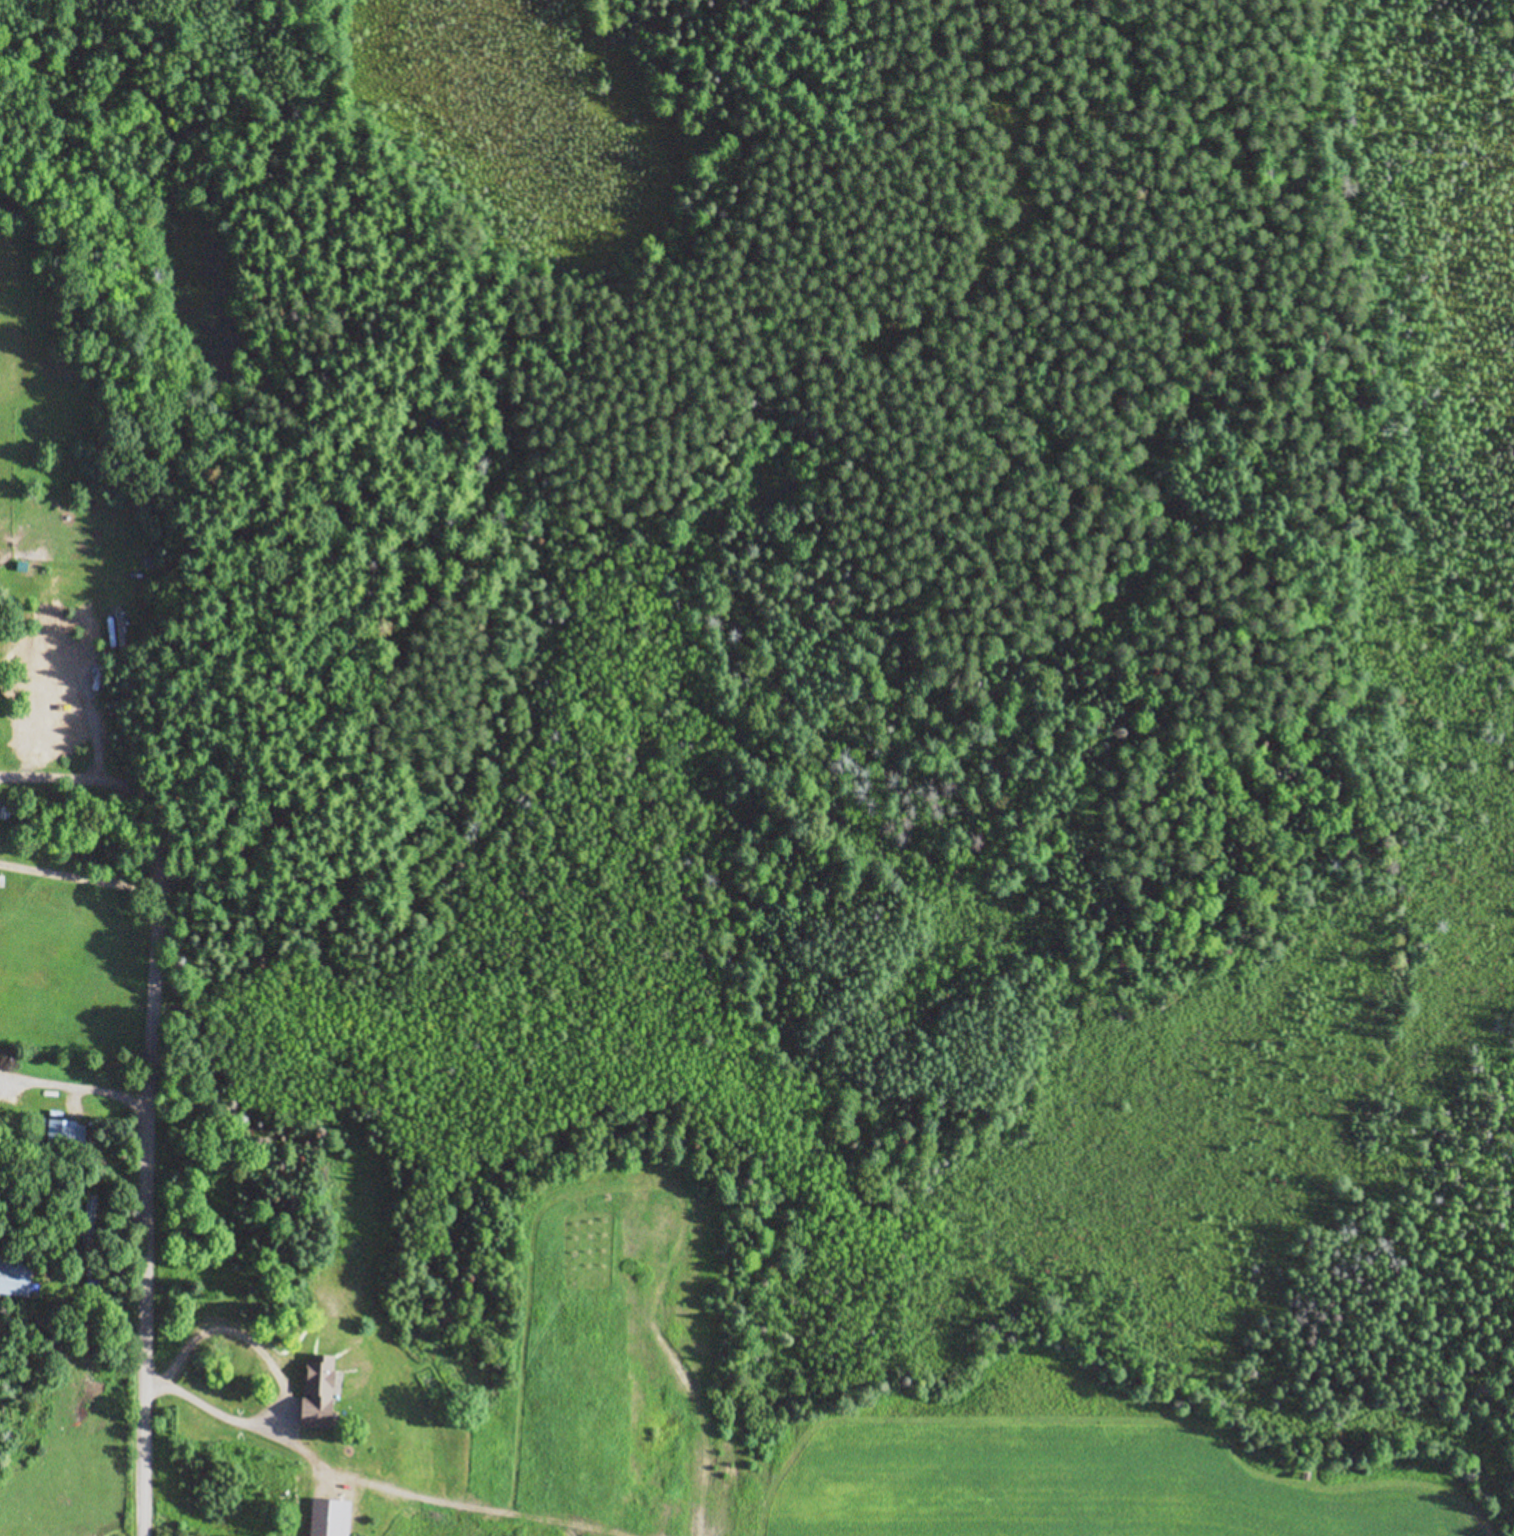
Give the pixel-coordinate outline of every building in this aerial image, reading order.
[(86,1124),(44,1119),(41,1148),(82,1153),(86,1124)] [(96,1197),(85,1195),(80,1234),(91,1236),(96,1197)] [(20,1301),(31,1260),(0,1252),(0,1296),(20,1301)] [(296,1427),(323,1427),(323,1400),(296,1400),(296,1427)]
